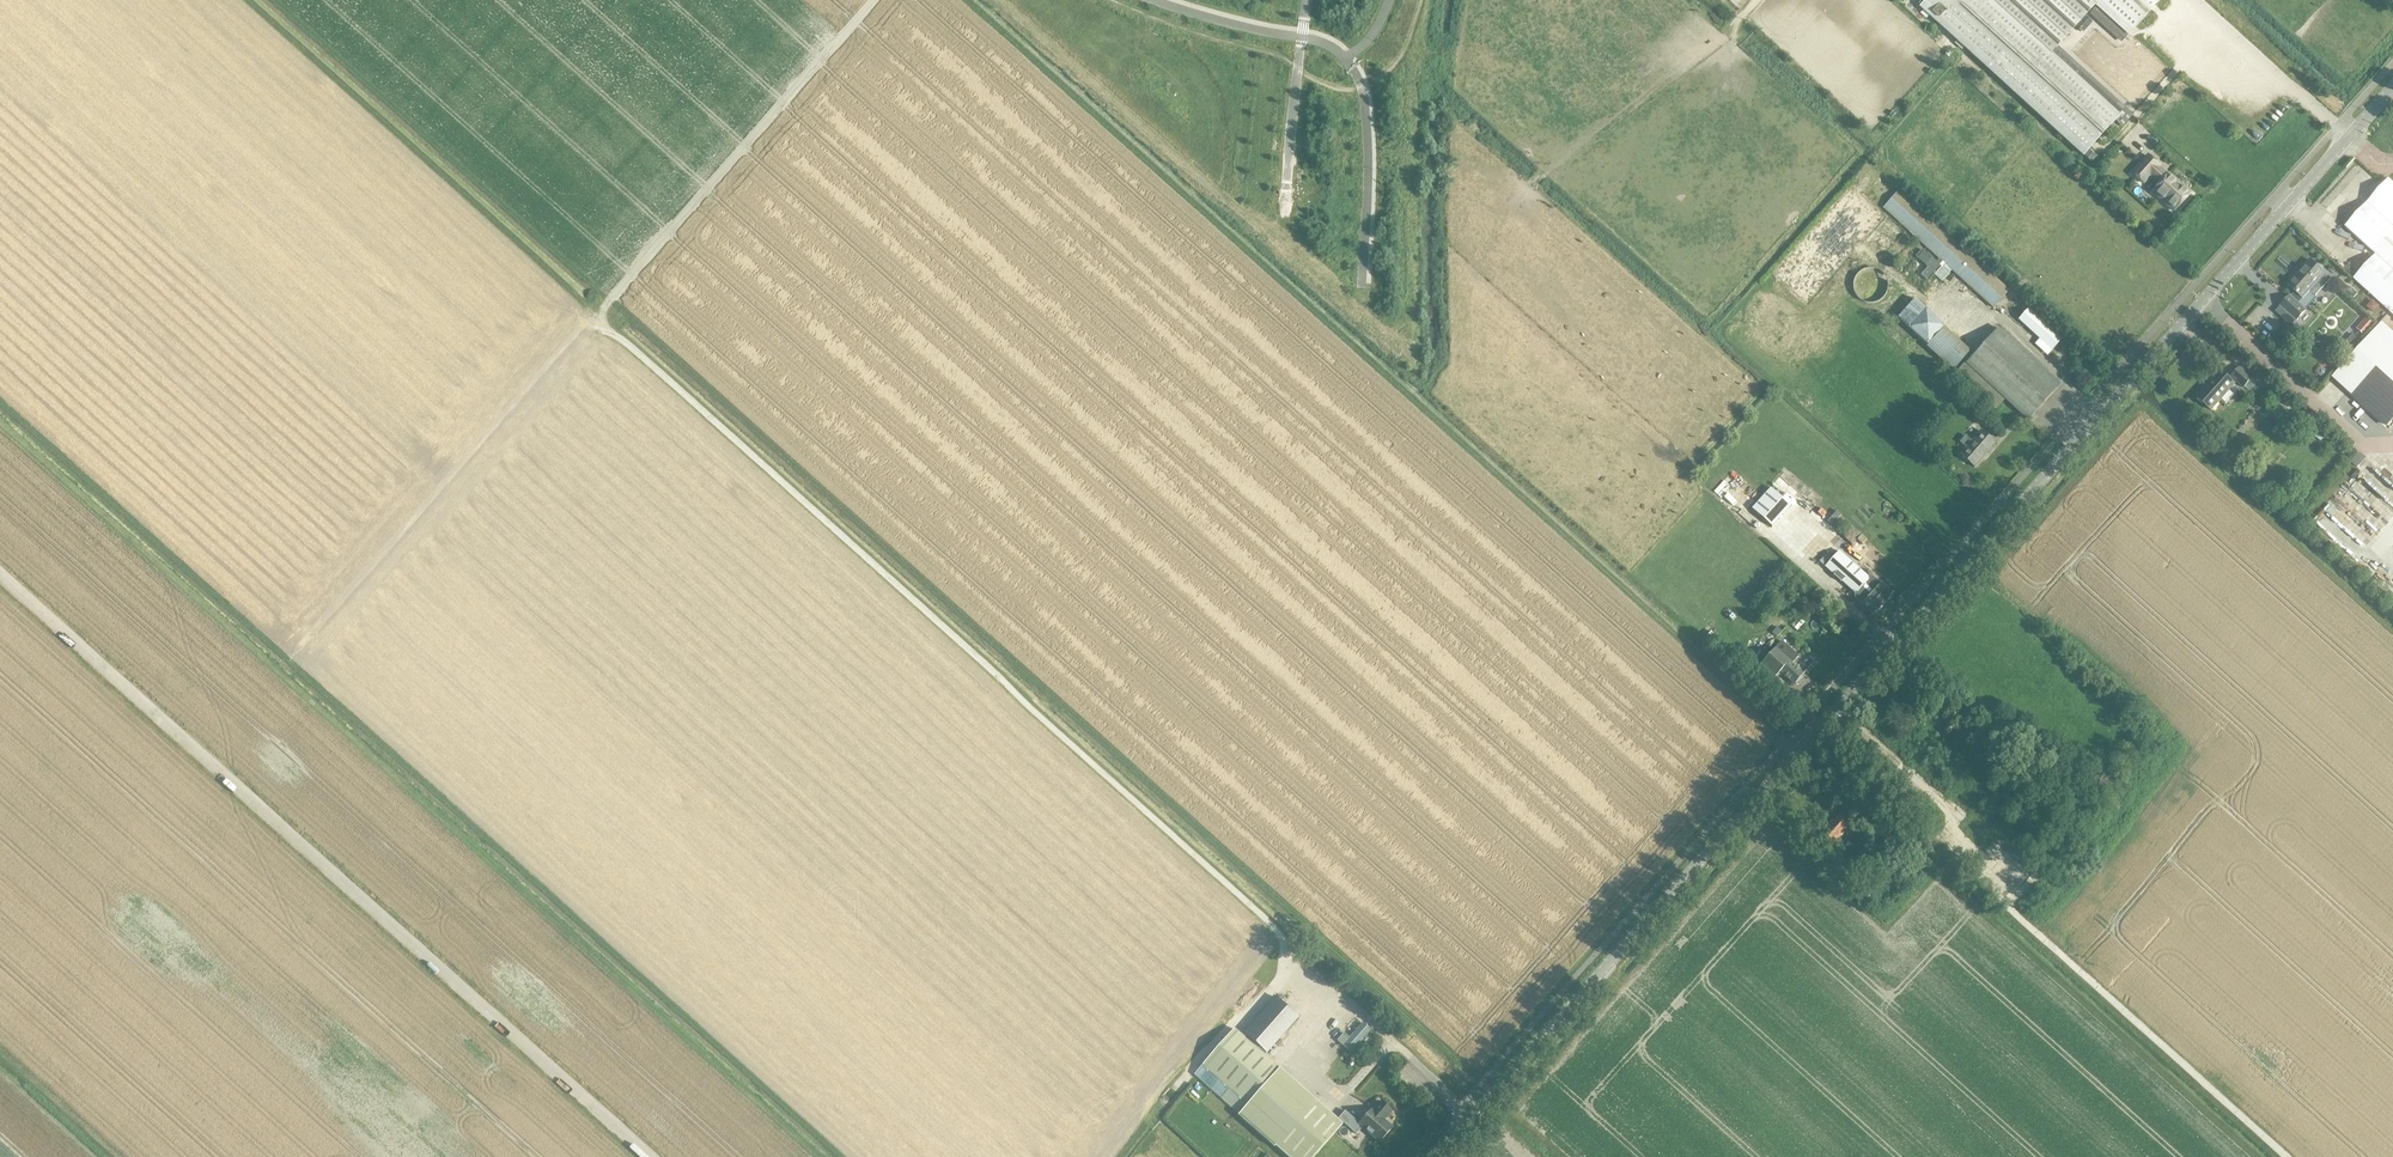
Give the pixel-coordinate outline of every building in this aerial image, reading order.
[(2091,0),(1926,0),(1920,7),(2083,155),(2119,116),(2050,53),(2095,4),(2091,0)] [(2128,35),(2160,0),(2091,0),(2095,4),(2128,35)] [(2095,6),(2090,12),(2122,41),(2127,35),(2095,6)] [(2119,115),(2124,110),(2056,48),(2051,54),(2119,115)] [(2190,193),(2168,173),(2166,175),(2156,167),(2158,165),(2148,156),(2132,174),(2142,183),(2150,174),(2159,183),(2152,191),(2174,211),(2190,193)] [(2389,178),(2345,227),(2375,255),(2353,279),(2392,315),(2392,182),(2389,178)] [(1939,266),(1942,262),(1993,308),(2008,291),(1898,190),(1882,207),(1938,258),(1935,262),(1922,250),(1916,257),(1927,267),(1920,275),(1927,281),(1940,267),(1939,266)] [(2330,279),(2324,273),(2310,260),(2288,285),(2295,291),(2290,296),(2289,296),(2281,305),(2297,320),(2305,310),(2297,303),(2302,298),(2308,291),(2314,297),(2330,279)] [(1857,293),(1883,292),(1882,268),(1856,269),(1857,293)] [(1953,370),(1970,351),(1944,327),(1945,326),(1915,299),(1898,317),(1928,344),(1926,346),(1953,370)] [(2374,314),(2380,307),(2373,300),(2366,307),(2374,314)] [(2052,350),(2061,340),(2028,309),(2019,320),(2052,350)] [(2365,337),(2375,326),(2366,318),(2356,329),(2365,337)] [(2392,421),(2392,333),(2382,323),(2331,378),(2387,428),(2392,421)] [(2028,420),(2060,385),(1998,328),(1957,374),(1995,409),(2005,399),(2028,420)] [(2349,354),(2361,341),(2354,334),(2342,348),(2349,354)] [(2243,388),(2252,378),(2240,367),(2231,377),(2243,388)] [(2211,410),(2235,384),(2220,371),(2196,397),(2211,410)] [(1974,467),(1994,443),(1980,431),(1975,437),(1972,434),(1963,444),(1966,447),(1960,455),(1974,467)] [(1754,508),(1771,522),(1790,500),(1773,486),(1754,508)] [(1837,509),(1829,518),(1834,522),(1841,514),(1837,509)] [(1839,532),(1843,535),(1852,525),(1848,522),(1839,532)] [(1852,525),(1843,535),(1842,535),(1852,544),(1857,539),(1862,544),(1866,539),(1852,525)] [(1869,579),(1869,578),(1873,573),(1869,570),(1876,562),(1860,547),(1848,560),(1838,551),(1833,557),(1827,552),(1819,561),(1834,574),(1833,575),(1841,582),(1841,581),(1856,594),(1859,590),(1868,598),(1864,602),(1875,612),(1892,593),(1881,584),(1876,589),(1868,581),(1869,579)] [(1797,630),(1804,622),(1799,617),(1791,625),(1797,630)] [(1777,636),(1782,630),(1777,626),(1772,632),(1777,636)] [(1794,684),(1803,674),(1791,664),(1798,656),(1781,641),(1754,671),(1769,684),(1780,672),(1794,684)] [(1850,835),(1858,826),(1842,811),(1821,834),(1832,844),(1845,831),(1850,835)] [(1243,1036),(1234,1029),(1234,1028),(1202,1064),(1247,1104),(1279,1069),(1264,1055),(1298,1017),(1276,997),(1244,1033),(1245,1034),(1243,1036)] [(1351,1053),(1371,1031),(1362,1023),(1350,1038),(1344,1033),(1337,1041),(1351,1053)] [(1247,1104),(1239,1113),(1288,1156),(1313,1156),(1335,1133),(1342,1124),(1341,1123),(1338,1121),(1279,1069),(1247,1104)] [(1339,1120),(1338,1121),(1341,1123),(1342,1122),(1356,1134),(1362,1127),(1380,1142),(1392,1128),(1384,1120),(1392,1111),(1381,1102),(1373,1111),(1372,1110),(1359,1124),(1345,1111),(1338,1119),(1339,1120)]
